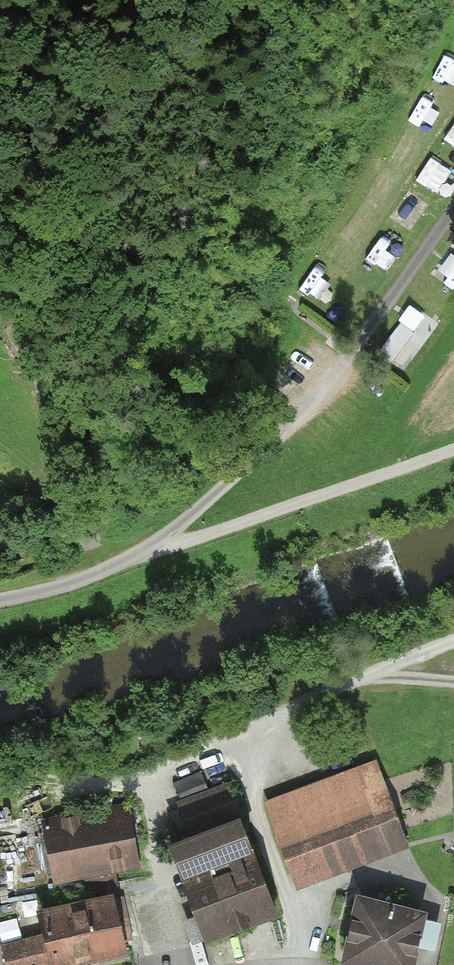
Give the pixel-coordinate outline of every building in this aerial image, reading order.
[(418,177),(439,189),(452,166),(431,153),(418,177)] [(453,239),(431,270),(453,286),(453,240),(453,239)] [(414,311),(390,353),(409,363),(433,322),(414,311)] [(93,533),(83,536),(87,547),(97,543),(93,533)] [(262,801),(296,890),(408,847),(374,759),(262,801)] [(193,834),(239,817),(227,785),(181,801),(193,834)] [(44,821),(54,883),(136,870),(126,808),(44,821)] [(171,842),(206,942),(278,917),(242,816),(239,817),(193,834),(171,842)] [(52,964),(80,964),(129,954),(115,892),(40,910),(45,933),(1,943),(6,964),(49,964),(51,964),(52,964)] [(343,964),(349,964),(416,964),(428,909),(358,894),(343,964)]
